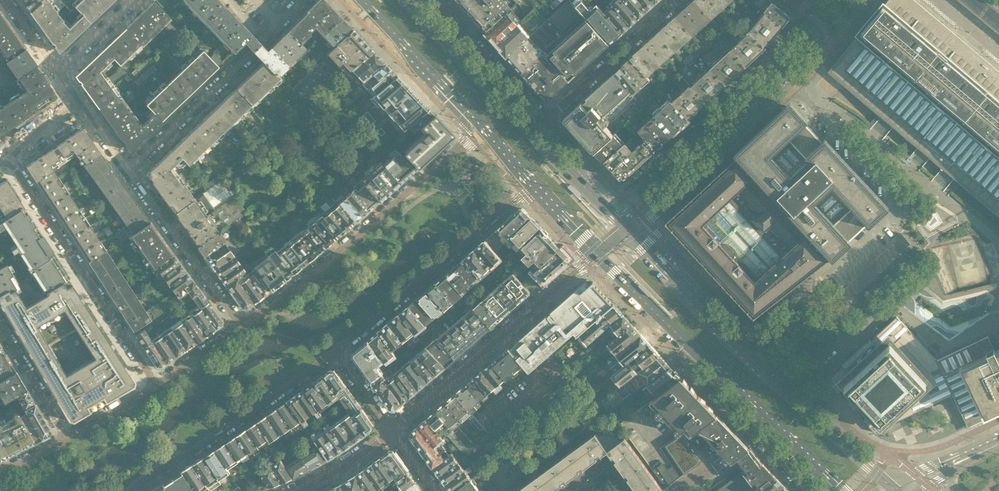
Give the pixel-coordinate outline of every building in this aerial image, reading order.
[(25,6),(29,12),(41,0),(21,0),(25,6)] [(63,19),(64,18),(58,11),(65,5),(60,0),(58,0),(53,5),(52,3),(53,2),(51,0),(41,0),(29,12),(52,43),(70,26),(63,19)] [(97,15),(82,0),(77,0),(72,4),(80,13),(75,17),(77,19),(70,26),(52,43),(58,52),(60,50),(97,15)] [(64,0),(60,0),(65,5),(70,11),(73,9),(64,0)] [(95,0),(82,0),(97,15),(104,9),(95,0)] [(104,9),(113,0),(95,0),(104,9)] [(187,5),(196,14),(211,0),(193,0),(187,5)] [(219,0),(211,0),(196,14),(204,23),(224,5),(219,0)] [(331,7),(324,0),(317,0),(287,30),(306,49),(300,43),(310,34),(308,32),(313,27),(312,26),(331,7)] [(511,0),(461,0),(469,8),(467,11),(467,12),(474,18),(475,19),(476,18),(483,25),(481,26),(486,31),(507,11),(510,9),(506,4),(511,0)] [(571,0),(568,0),(561,7),(551,16),(530,36),(507,57),(509,59),(509,61),(510,62),(512,63),(516,67),(516,69),(517,70),(519,70),(521,72),(545,50),(559,37),(558,36),(563,31),(574,21),(582,14),(583,13),(571,0)] [(606,13),(599,5),(596,9),(588,0),(571,0),(583,13),(582,14),(586,18),(610,44),(623,32),(606,13)] [(624,0),(617,0),(613,4),(631,25),(639,18),(624,0)] [(638,0),(624,0),(639,18),(648,10),(638,0)] [(653,0),(638,0),(648,10),(656,3),(653,0)] [(694,0),(685,9),(701,27),(705,23),(704,21),(709,17),(694,0)] [(694,0),(709,17),(715,12),(716,13),(719,10),(710,0),(695,0),(694,0)] [(719,10),(724,7),(722,5),(727,0),(710,0),(719,10)] [(772,2),(770,0),(765,0),(759,7),(764,11),(772,2)] [(915,0),(888,0),(886,2),(883,0),(854,35),(860,41),(832,75),(998,216),(998,71),(915,0)] [(980,0),(977,0),(971,6),(983,16),(990,8),(990,7),(989,7),(980,0)] [(156,32),(170,19),(153,1),(139,14),(156,32)] [(613,4),(611,2),(607,5),(610,8),(606,13),(623,32),(631,25),(613,4)] [(791,17),(772,2),(764,11),(783,26),(791,17)] [(233,14),(224,5),(204,23),(213,33),(233,14)] [(321,35),(340,16),(331,7),(312,26),(313,27),(321,35)] [(991,9),(991,8),(990,8),(983,16),(995,26),(998,22),(998,16),(991,9)] [(685,9),(676,17),(691,33),(696,28),(698,30),(701,27),(685,9)] [(496,44),(518,24),(518,23),(508,12),(507,11),(486,31),(485,33),(496,44)] [(783,26),(764,11),(757,19),(765,26),(763,28),(774,36),(783,26)] [(142,46),(156,32),(139,14),(125,27),(142,46)] [(241,23),(233,14),(213,33),(222,42),(241,23)] [(0,18),(0,30),(9,24),(3,16),(0,18)] [(328,46),(349,26),(340,16),(321,35),(326,41),(324,42),(328,46)] [(676,17),(667,25),(683,43),(687,40),(685,38),(691,33),(676,17)] [(569,81),(610,44),(586,18),(549,52),(549,53),(548,54),(549,55),(547,57),(551,62),(556,68),(559,66),(562,69),(565,73),(563,76),(568,82),(569,81)] [(765,26),(757,19),(747,31),(759,42),(765,48),(765,47),(774,36),(763,28),(765,26)] [(251,34),(241,23),(222,42),(232,53),(244,41),(252,49),(259,57),(266,50),(259,41),(251,34)] [(496,44),(507,57),(530,36),(518,23),(518,24),(496,44)] [(0,30),(0,41),(14,31),(9,24),(0,30)] [(667,25),(657,34),(672,50),(678,45),(679,46),(683,43),(667,25)] [(736,25),(729,32),(735,37),(742,31),(736,25)] [(125,27),(104,47),(113,56),(119,62),(121,65),(142,46),(125,27)] [(346,73),(348,71),(373,51),(352,29),(327,51),(325,53),(325,56),(330,62),(333,62),(334,61),(345,73),(346,72),(346,73)] [(287,30),(279,37),(298,57),(306,49),(287,30)] [(20,39),(14,31),(0,41),(0,53),(20,39)] [(759,42),(747,31),(741,37),(737,42),(744,49),(746,47),(755,57),(766,48),(765,47),(765,48),(759,42)] [(657,34),(648,42),(664,60),(668,57),(666,55),(672,50),(657,34)] [(279,37),(270,46),(289,66),(298,57),(279,37)] [(26,48),(20,39),(0,53),(0,55),(2,58),(1,59),(4,63),(6,62),(26,48)] [(174,45),(185,57),(189,53),(178,41),(174,45)] [(648,42),(639,50),(653,67),(659,61),(661,63),(664,60),(648,42)] [(744,49),(737,42),(729,49),(745,67),(755,57),(746,47),(744,49)] [(259,57),(264,61),(278,76),(289,66),(270,46),(266,50),(259,57)] [(735,76),(726,65),(728,63),(721,56),(712,46),(700,57),(709,67),(726,85),(735,76)] [(104,47),(76,73),(75,75),(79,82),(100,68),(103,65),(104,67),(107,64),(105,63),(111,58),(117,64),(119,62),(113,56),(104,47)] [(26,48),(6,62),(17,79),(18,78),(36,66),(38,65),(26,48)] [(181,60),(170,48),(166,52),(177,64),(181,60)] [(218,66),(208,56),(200,48),(193,55),(210,73),(218,66)] [(745,67),(729,49),(721,56),(728,63),(726,65),(735,76),(745,67)] [(530,82),(551,62),(547,57),(549,55),(548,54),(545,50),(521,72),(524,75),(523,76),(526,80),(527,79),(530,82)] [(639,50),(630,58),(646,76),(650,73),(648,71),(653,67),(639,50)] [(222,61),(212,51),(208,56),(218,66),(222,61)] [(359,85),(385,63),(373,51),(348,71),(354,77),(347,84),(352,89),(358,84),(359,85)] [(210,73),(193,55),(172,75),(189,93),(210,73)] [(630,58),(622,65),(640,86),(643,83),(645,84),(650,80),(646,76),(630,58)] [(146,59),(132,73),(136,77),(150,63),(146,59)] [(254,105),(281,80),(278,76),(264,61),(236,87),(254,105)] [(538,91),(562,69),(559,66),(556,68),(551,62),(530,82),(532,85),(531,86),(535,89),(536,88),(538,91)] [(338,78),(329,67),(328,66),(324,70),(319,63),(292,88),(307,104),(338,78)] [(373,95),(396,76),(396,75),(395,75),(389,69),(389,68),(385,63),(359,85),(365,92),(368,90),(373,95)] [(138,85),(156,68),(152,64),(134,81),(138,85)] [(622,65),(613,73),(630,92),(632,94),(635,90),(637,91),(641,87),(640,86),(622,65)] [(54,92),(48,83),(50,83),(50,81),(45,74),(43,73),(42,74),(36,66),(18,78),(26,90),(36,104),(54,92)] [(726,85),(709,67),(698,78),(704,85),(706,83),(716,94),(726,85)] [(1,68),(0,69),(0,89),(12,82),(1,68)] [(110,82),(107,78),(100,68),(79,82),(97,107),(118,93),(111,84),(110,82)] [(120,68),(107,78),(110,82),(124,73),(120,68)] [(716,94),(706,83),(704,85),(698,78),(697,79),(688,68),(665,86),(669,91),(684,78),(690,86),(706,103),(716,94)] [(549,99),(568,82),(563,76),(565,73),(562,69),(538,91),(545,99),(545,100),(549,100),(549,99)] [(613,73),(589,95),(603,112),(598,117),(599,119),(630,92),(613,73)] [(124,78),(131,85),(133,82),(130,79),(131,79),(127,75),(124,78)] [(168,113),(189,93),(172,75),(150,95),(168,113)] [(427,108),(418,98),(396,76),(373,95),(372,96),(392,118),(393,118),(402,129),(407,126),(427,108)] [(706,103),(690,86),(677,97),(674,93),(670,97),(673,100),(672,102),(688,120),(706,103)] [(236,87),(223,100),(240,118),(254,105),(236,87)] [(0,108),(0,121),(6,131),(14,125),(15,126),(17,127),(24,122),(24,120),(23,119),(32,113),(29,109),(36,104),(26,90),(0,108)] [(134,117),(125,104),(118,93),(97,107),(115,131),(134,117)] [(168,113),(150,95),(144,101),(151,109),(161,120),(168,113)] [(586,99),(577,106),(575,108),(567,114),(568,115),(565,118),(571,125),(570,126),(571,127),(592,149),(595,151),(613,135),(599,119),(598,117),(603,112),(589,95),(585,99),(586,99)] [(212,145),(240,118),(223,100),(195,126),(212,145)] [(688,120),(672,102),(670,100),(670,101),(669,100),(662,107),(680,127),(688,120)] [(734,154),(736,156),(736,157),(829,258),(830,257),(832,260),(852,242),(849,239),(867,223),(869,226),(889,208),(825,138),(822,141),(806,123),(808,121),(790,101),(734,154)] [(286,121),(299,110),(295,106),(283,117),(286,121)] [(680,127),(662,107),(653,115),(672,135),(680,127)] [(427,108),(407,126),(412,132),(420,126),(419,125),(433,114),(427,108)] [(145,135),(161,120),(151,109),(145,114),(145,113),(140,116),(139,114),(134,117),(140,125),(138,127),(145,135)] [(435,116),(433,114),(419,125),(420,126),(425,132),(402,153),(416,168),(417,167),(453,134),(435,115),(435,116)] [(672,135),(653,115),(651,117),(649,115),(643,120),(663,142),(672,135)] [(145,135),(138,127),(140,125),(134,117),(115,131),(127,148),(129,151),(131,149),(145,135)] [(663,142),(643,120),(643,119),(635,127),(637,130),(641,135),(655,150),(663,142)] [(269,135),(281,125),(278,120),(265,131),(269,135)] [(261,131),(256,125),(251,128),(257,135),(261,131)] [(212,145),(195,126),(174,146),(186,160),(191,165),(212,145)] [(82,127),(59,144),(56,146),(58,149),(56,150),(65,162),(76,154),(84,166),(101,154),(101,153),(92,141),(90,137),(82,127)] [(253,148),(262,140),(265,137),(262,133),(250,144),(253,148)] [(613,135),(595,151),(604,161),(624,143),(615,133),(613,135)] [(655,150),(641,135),(633,142),(647,158),(655,150)] [(624,179),(647,158),(633,142),(632,141),(627,146),(631,151),(632,152),(612,170),(620,178),(621,179),(623,179),(624,179)] [(612,170),(632,152),(631,151),(627,146),(624,143),(604,161),(612,170)] [(173,167),(179,162),(181,164),(186,160),(174,146),(147,172),(145,174),(151,181),(172,166),(173,167)] [(106,250),(79,209),(53,170),(65,162),(56,150),(54,151),(53,149),(26,166),(72,237),(80,250),(88,262),(106,250)] [(382,163),(399,182),(414,169),(397,150),(382,163)] [(149,221),(101,154),(84,166),(126,225),(115,233),(121,241),(149,221)] [(829,258),(736,157),(665,222),(754,317),(829,258)] [(399,182),(382,163),(380,160),(373,166),(371,164),(363,172),(365,174),(358,179),(363,185),(362,185),(377,202),(399,182)] [(184,182),(180,177),(173,167),(172,166),(151,181),(162,197),(184,182)] [(185,230),(234,195),(219,174),(203,186),(206,191),(193,200),(174,213),(185,230)] [(24,208),(24,207),(18,198),(6,179),(0,183),(0,223),(24,208)] [(193,200),(189,195),(192,194),(184,182),(162,197),(174,213),(193,200)] [(377,202),(362,185),(357,189),(355,187),(349,191),(366,211),(377,202)] [(366,211),(349,191),(342,197),(359,217),(366,211)] [(221,228),(226,224),(245,211),(234,195),(185,230),(197,246),(219,230),(218,230),(221,228)] [(359,217),(342,197),(336,203),(336,204),(353,223),(359,217)] [(353,223),(336,204),(321,216),(338,235),(353,223)] [(0,223),(0,234),(9,228),(19,244),(11,249),(13,253),(18,250),(21,254),(23,252),(46,288),(50,286),(51,288),(68,279),(56,259),(55,259),(50,251),(45,244),(47,243),(42,235),(36,226),(24,208),(0,223)] [(495,251),(505,241),(512,235),(531,217),(523,208),(519,208),(496,229),(495,230),(485,240),(495,251)] [(338,235),(321,216),(306,229),(322,248),(338,235)] [(521,246),(541,227),(531,217),(512,235),(517,241),(513,245),(516,249),(520,245),(521,246)] [(107,225),(102,218),(95,223),(99,230),(107,225)] [(129,245),(131,248),(156,230),(150,222),(129,236),(133,242),(129,245)] [(112,233),(108,226),(103,229),(107,236),(112,233)] [(322,248),(306,229),(305,227),(290,239),(291,241),(307,260),(322,248)] [(551,237),(541,227),(521,246),(527,252),(522,257),(526,261),(551,237)] [(203,255),(224,240),(227,237),(221,228),(218,230),(219,230),(197,246),(203,255)] [(141,253),(162,238),(156,230),(131,248),(134,251),(137,248),(141,253)] [(864,304),(919,254),(900,233),(845,284),(847,286),(842,291),(856,307),(862,302),(864,304)] [(234,255),(242,249),(232,235),(227,237),(224,240),(203,255),(214,269),(234,255)] [(560,247),(551,237),(526,261),(530,265),(532,264),(537,269),(560,247)] [(162,238),(141,253),(144,258),(140,261),(143,264),(168,246),(162,238)] [(291,241),(290,239),(275,252),(292,273),(307,260),(291,241)] [(500,257),(495,251),(485,240),(475,249),(492,268),(497,264),(495,262),(500,257)] [(168,246),(143,264),(145,267),(149,264),(152,269),(156,267),(173,254),(168,246)] [(292,273),(275,252),(270,246),(264,251),(267,255),(280,273),(284,279),(292,273)] [(560,247),(537,269),(536,270),(539,274),(540,275),(543,278),(544,280),(568,259),(568,255),(560,247)] [(135,256),(130,249),(126,252),(130,259),(135,256)] [(475,249),(465,258),(480,275),(486,270),(488,272),(492,268),(475,249)] [(145,311),(106,250),(88,262),(133,331),(162,312),(157,303),(145,311)] [(173,254),(156,267),(162,275),(179,262),(173,254)] [(234,255),(214,269),(219,277),(240,262),(234,255)] [(280,273),(267,255),(253,265),(259,273),(271,289),(284,279),(280,273)] [(465,258),(455,266),(470,283),(475,279),(478,281),(482,278),(480,275),(465,258)] [(163,287),(186,271),(179,262),(162,275),(157,279),(163,287)] [(240,262),(219,277),(224,284),(236,276),(240,273),(245,270),(240,262)] [(9,289),(10,291),(14,288),(16,288),(10,277),(13,275),(11,272),(8,266),(7,264),(0,268),(0,294),(9,289)] [(253,264),(248,267),(250,270),(246,273),(262,296),(271,289),(259,273),(253,265),(253,264)] [(455,266),(447,273),(464,293),(468,290),(465,287),(470,283),(455,266)] [(176,290),(192,280),(186,271),(163,287),(166,290),(171,287),(174,292),(176,290)] [(514,272),(503,281),(521,300),(531,292),(529,291),(514,272)] [(246,273),(242,276),(240,273),(236,276),(253,302),(262,296),(246,273)] [(447,273),(438,281),(453,300),(455,301),(464,293),(447,273)] [(30,275),(19,282),(22,285),(32,279),(30,275)] [(253,302),(236,276),(224,284),(241,307),(245,308),(253,302)] [(84,301),(81,297),(80,297),(72,284),(68,279),(51,288),(50,286),(46,288),(47,291),(48,291),(24,304),(17,293),(14,288),(10,291),(9,289),(0,294),(0,305),(0,307),(1,310),(3,309),(14,328),(13,329),(15,333),(17,333),(28,352),(27,353),(29,357),(31,356),(42,376),(41,377),(43,381),(45,380),(56,400),(55,400),(57,405),(59,404),(68,420),(73,422),(133,386),(134,382),(113,348),(114,347),(111,343),(110,344),(98,325),(99,324),(96,320),(95,320),(83,302),(84,301)] [(192,280),(176,290),(180,295),(176,297),(181,303),(183,302),(191,296),(200,290),(192,280)] [(453,300),(438,281),(428,289),(444,308),(445,309),(450,306),(448,304),(453,300)] [(521,300),(503,281),(493,290),(510,310),(521,300)] [(583,282),(514,343),(512,345),(509,348),(524,365),(523,365),(529,372),(532,369),(574,332),(577,335),(578,334),(614,304),(593,281),(587,286),(583,282)] [(444,308),(428,289),(420,296),(436,315),(444,308)] [(200,290),(191,296),(199,307),(200,306),(208,301),(200,290)] [(510,310),(493,290),(483,298),(501,318),(510,310)] [(216,329),(200,306),(199,307),(191,296),(183,302),(186,306),(192,315),(206,335),(216,329)] [(413,301),(412,303),(411,304),(427,323),(436,315),(420,296),(417,298),(415,299),(413,301)] [(501,318),(483,298),(474,305),(492,326),(501,318)] [(222,320),(208,301),(200,306),(216,329),(221,325),(222,320)] [(411,304),(402,312),(416,331),(427,323),(411,304)] [(610,324),(623,314),(614,304),(578,334),(586,343),(588,342),(600,333),(610,324)] [(192,315),(186,306),(180,310),(184,317),(180,320),(181,321),(195,343),(206,335),(192,315)] [(473,307),(464,315),(481,335),(490,327),(473,307)] [(402,312),(391,321),(405,340),(416,331),(402,312)] [(608,343),(632,324),(623,314),(610,324),(612,326),(601,335),(600,333),(588,342),(590,345),(594,350),(596,352),(606,344),(608,343)] [(481,335),(464,315),(456,323),(473,342),(481,335)] [(952,395),(936,360),(897,316),(827,381),(874,432),(880,429),(882,432),(890,424),(952,395)] [(195,343),(181,321),(171,328),(186,349),(195,343)] [(405,340),(391,321),(380,330),(394,349),(405,340)] [(473,342),(456,323),(447,330),(464,350),(473,342)] [(632,324),(608,343),(606,344),(614,355),(616,353),(641,334),(632,324)] [(186,349),(171,328),(162,334),(176,356),(186,349)] [(135,335),(143,347),(152,342),(144,329),(135,335)] [(394,349),(380,330),(368,339),(385,362),(387,365),(397,357),(392,350),(394,349)] [(464,350),(447,330),(439,337),(438,338),(455,358),(464,350)] [(176,356),(162,334),(152,342),(166,363),(176,356)] [(641,334),(616,353),(614,355),(612,356),(621,367),(650,344),(641,334)] [(439,337),(438,336),(435,338),(437,340),(429,346),(446,365),(455,358),(438,338),(439,337)] [(995,350),(994,348),(988,336),(936,360),(952,395),(968,427),(998,412),(998,347),(995,350)] [(385,362),(368,339),(353,352),(353,355),(372,381),(371,382),(372,382),(383,373),(384,372),(380,366),(385,362)] [(166,363),(152,342),(143,347),(156,366),(160,367),(166,363)] [(650,344),(621,367),(611,374),(612,375),(610,376),(616,384),(618,382),(620,385),(637,372),(660,355),(650,344)] [(0,345),(0,380),(16,371),(0,345)] [(446,365),(429,346),(428,345),(420,352),(437,373),(446,365)] [(509,348),(500,355),(515,373),(523,365),(524,365),(509,348)] [(437,373),(420,352),(411,360),(429,380),(437,373)] [(500,355),(491,363),(505,379),(506,380),(515,373),(500,355)] [(660,355),(637,372),(639,374),(637,375),(642,382),(644,381),(647,384),(671,367),(660,355)] [(575,359),(569,364),(573,368),(579,363),(575,359)] [(429,380),(411,360),(403,368),(419,389),(429,380)] [(491,363),(483,370),(500,389),(503,387),(500,384),(505,379),(491,363)] [(570,371),(567,367),(549,380),(552,384),(570,371)] [(652,399),(681,377),(677,373),(678,372),(676,369),(675,370),(671,367),(647,384),(643,388),(652,399)] [(410,396),(396,377),(395,374),(394,375),(389,368),(384,372),(383,373),(386,378),(391,385),(403,402),(410,396)] [(419,389),(403,368),(395,374),(396,377),(410,396),(419,389)] [(330,369),(323,375),(337,395),(347,387),(334,370),(330,369)] [(483,370),(474,378),(488,394),(494,389),(497,392),(500,389),(483,370)] [(16,371),(0,380),(0,404),(3,402),(9,398),(26,389),(16,371)] [(391,385),(386,378),(383,373),(372,382),(380,394),(391,385)] [(323,375),(313,382),(328,403),(338,396),(337,395),(323,375)] [(683,379),(681,377),(652,399),(653,399),(619,424),(666,488),(680,477),(661,448),(686,431),(689,435),(693,432),(717,415),(712,410),(714,409),(706,403),(705,402),(706,401),(698,395),(697,394),(697,393),(692,386),(690,387),(689,386),(684,378),(683,379)] [(474,378),(465,386),(478,402),(488,394),(474,378)] [(313,382),(303,389),(318,410),(328,403),(313,382)] [(391,385),(380,394),(391,409),(395,409),(403,402),(391,385)] [(465,386),(455,394),(472,413),(481,405),(478,402),(465,386)] [(355,398),(347,387),(337,395),(338,396),(345,405),(355,398)] [(26,389),(9,398),(11,401),(17,398),(24,409),(34,403),(26,389)] [(303,389),(295,395),(310,416),(315,412),(319,418),(322,415),(318,410),(303,389)] [(455,394),(446,401),(460,417),(464,414),(467,416),(480,431),(484,427),(472,413),(455,394)] [(295,395),(287,401),(306,427),(309,425),(305,419),(310,416),(295,395)] [(363,409),(355,398),(345,405),(351,414),(353,416),(363,409)] [(607,407),(614,410),(617,402),(610,399),(607,407)] [(276,409),(290,429),(292,432),(296,430),(298,432),(306,427),(287,401),(276,409)] [(446,401),(437,409),(453,428),(468,446),(473,442),(458,424),(456,421),(460,417),(446,401)] [(50,430),(34,403),(24,409),(27,414),(41,438),(49,434),(50,430)] [(276,409),(266,415),(280,436),(282,439),(287,436),(285,433),(290,429),(276,409)] [(374,424),(363,409),(353,416),(365,434),(373,428),(374,424)] [(468,446),(453,428),(437,409),(427,418),(441,434),(445,430),(448,433),(463,451),(468,446)] [(33,443),(17,414),(16,411),(12,413),(14,417),(7,421),(21,449),(33,443)] [(41,438),(27,414),(22,417),(20,412),(17,414),(33,443),(41,438)] [(365,434),(353,416),(351,414),(341,422),(355,441),(365,434)] [(256,422),(270,443),(272,446),(276,443),(275,440),(280,436),(266,415),(256,422)] [(749,448),(717,415),(693,432),(710,455),(707,457),(712,465),(725,456),(728,459),(715,468),(718,472),(731,462),(737,458),(749,448)] [(427,418),(418,425),(435,444),(443,437),(441,434),(427,418)] [(7,421),(0,424),(0,436),(10,454),(21,449),(7,421)] [(256,422),(246,430),(259,450),(270,443),(256,422)] [(355,441),(341,422),(332,429),(346,448),(355,441)] [(346,448),(332,429),(328,424),(325,427),(326,429),(321,432),(337,454),(346,448)] [(418,425),(411,432),(410,436),(432,466),(450,453),(440,443),(437,446),(435,444),(418,425)] [(246,430),(237,435),(250,456),(259,450),(246,430)] [(337,454),(321,432),(317,435),(315,433),(312,436),(319,445),(329,459),(337,454)] [(516,490),(553,490),(607,452),(636,490),(662,490),(663,490),(624,438),(595,433),(516,490)] [(665,446),(684,474),(700,463),(681,434),(665,446)] [(237,435),(225,443),(238,463),(250,456),(237,435)] [(0,436),(0,459),(10,454),(0,436)] [(225,443),(214,450),(228,470),(238,463),(225,443)] [(329,459),(319,445),(302,456),(311,469),(321,464),(329,459)] [(751,450),(749,448),(737,458),(739,460),(746,469),(742,472),(752,484),(755,482),(759,486),(774,475),(751,450)] [(214,450),(204,456),(219,480),(223,478),(221,474),(228,470),(214,450)] [(389,451),(380,457),(397,482),(403,490),(415,481),(393,452),(389,451)] [(439,474),(458,460),(452,452),(450,453),(432,466),(439,474)] [(204,456),(193,463),(209,487),(215,483),(217,486),(221,483),(219,480),(204,456)] [(294,456),(283,463),(285,465),(295,458),(294,456)] [(302,456),(286,467),(293,478),(300,474),(305,472),(311,469),(302,456)] [(380,457),(372,463),(386,483),(390,480),(392,483),(393,485),(397,482),(380,457)] [(446,484),(466,470),(464,467),(458,460),(439,474),(446,484)] [(282,461),(271,467),(281,483),(286,481),(293,478),(286,467),(285,465),(283,463),(282,461)] [(182,470),(196,490),(202,490),(204,490),(205,490),(210,490),(211,490),(209,487),(193,463),(182,470)] [(364,469),(379,490),(385,490),(381,486),(386,483),(372,463),(364,469)] [(261,474),(269,487),(278,484),(281,483),(271,467),(261,474)] [(466,470),(446,484),(451,490),(453,490),(472,478),(468,473),(472,470),(470,467),(466,470)] [(753,485),(752,484),(742,472),(740,468),(708,490),(745,490),(753,485)] [(356,475),(367,490),(379,490),(364,469),(356,475)] [(173,476),(183,490),(196,490),(182,470),(173,476)] [(494,488),(482,471),(477,474),(490,490),(494,488)] [(340,484),(345,490),(367,490),(356,475),(351,478),(340,484)] [(774,475),(759,486),(755,489),(756,490),(786,490),(788,490),(774,475)] [(173,476),(163,482),(169,490),(183,490),(173,476)] [(476,484),(477,483),(473,477),(472,478),(453,490),(481,490),(480,490),(476,484)] [(420,489),(415,481),(403,490),(401,490),(422,490),(420,489)] [(163,482),(149,490),(169,490),(163,482)]
